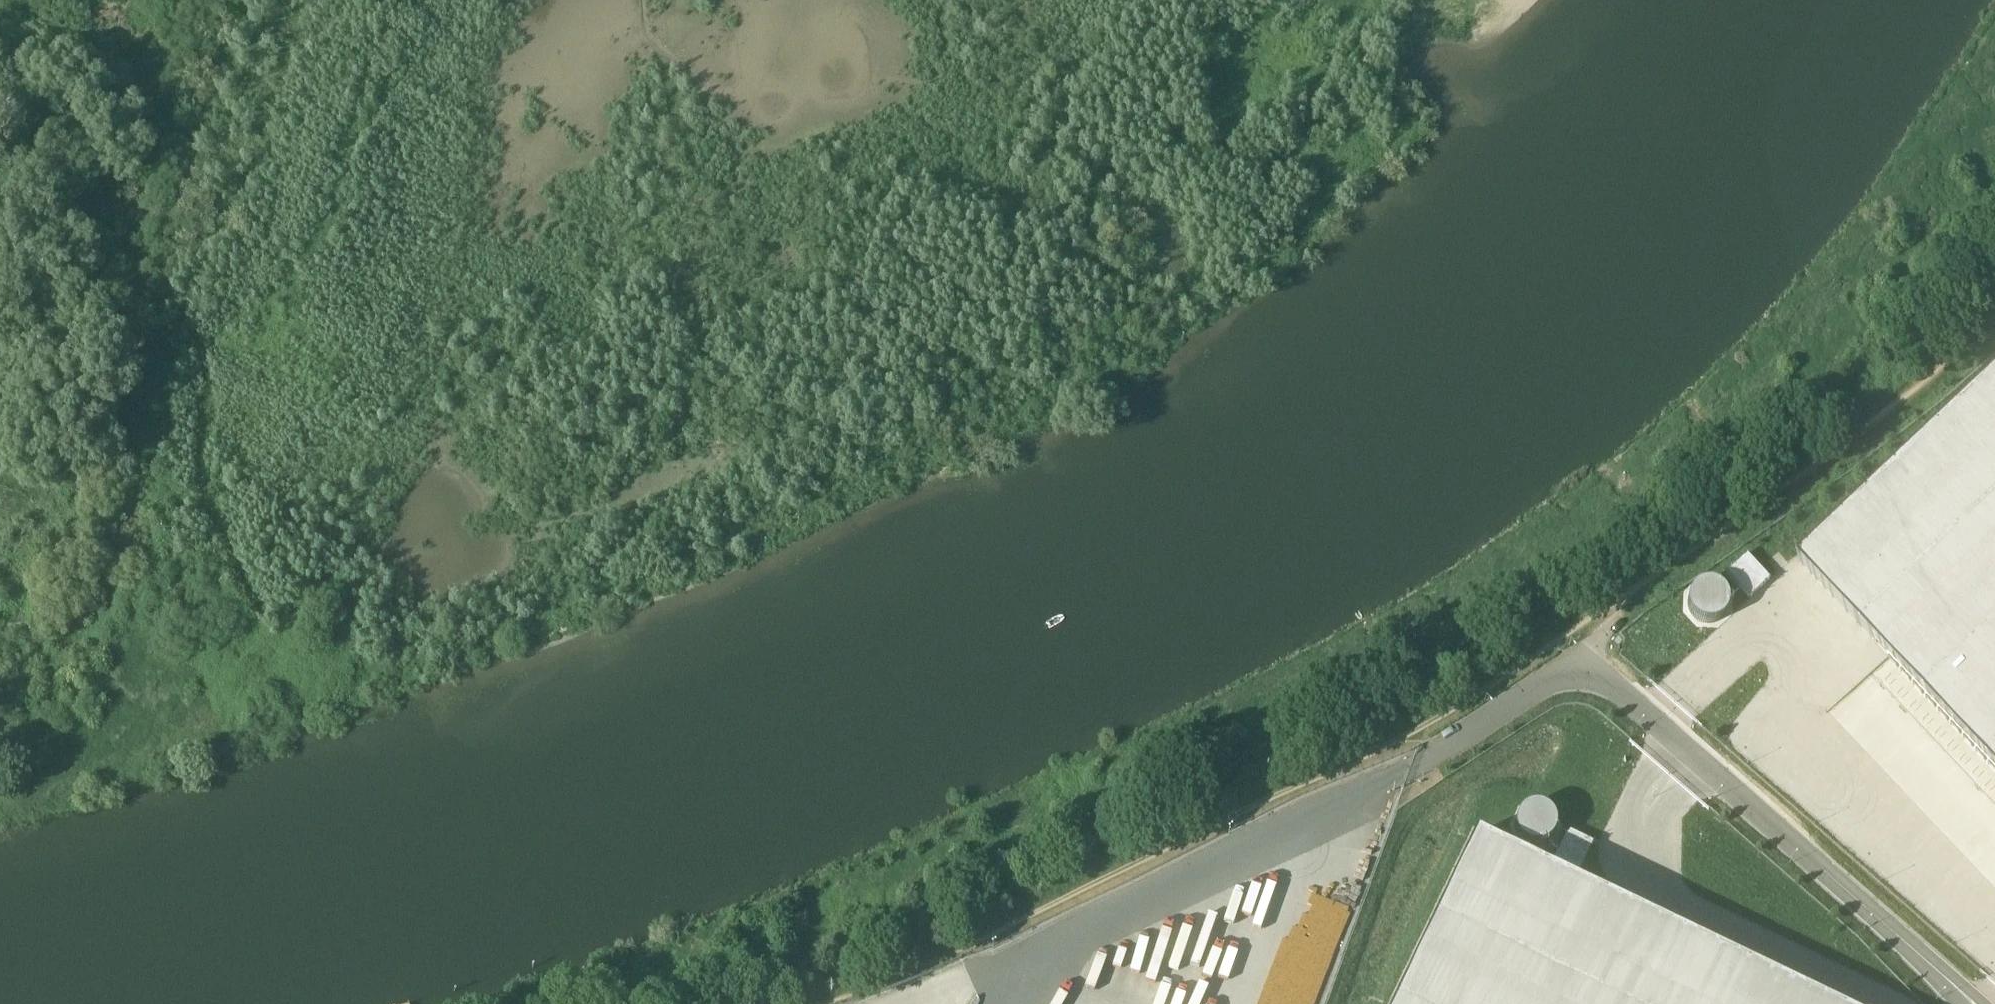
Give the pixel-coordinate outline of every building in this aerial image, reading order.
[(1800,561),(1994,768),(1994,377),(1800,561)] [(1747,555),(1726,574),(1750,599),(1770,580),(1747,555)] [(1569,830),(1554,861),(1579,873),(1594,843),(1569,830)] [(1476,834),(1394,1003),(1830,1003),(1476,834)]
